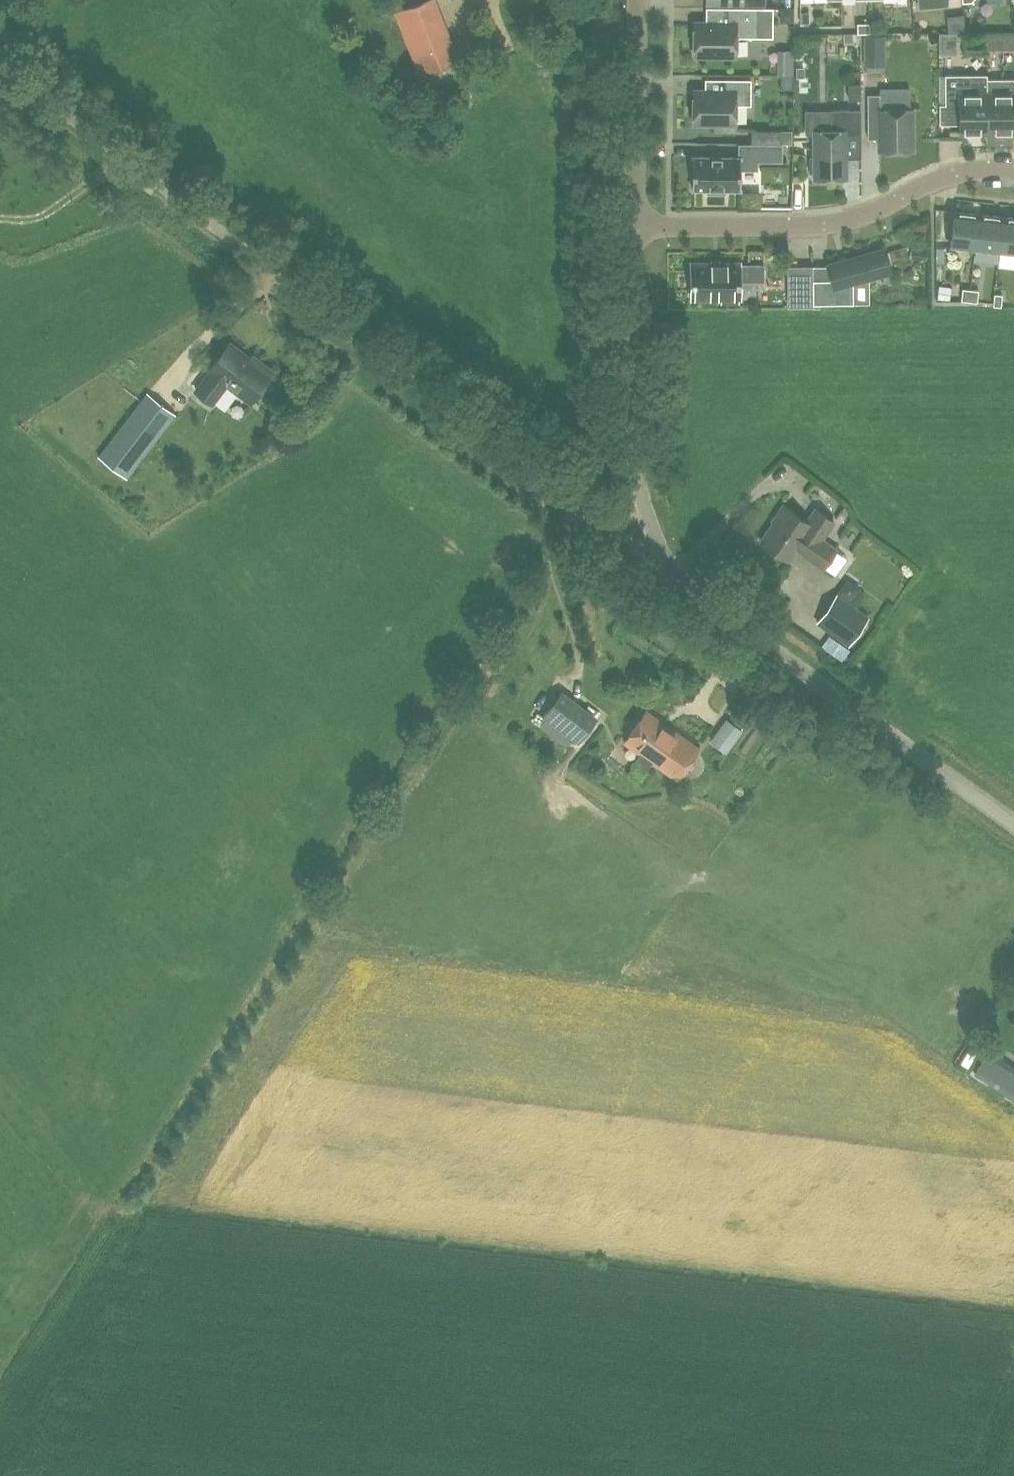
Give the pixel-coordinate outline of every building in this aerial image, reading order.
[(458,59),(435,0),(422,0),(396,10),(420,73),(458,59)] [(729,7),(729,22),(695,22),(695,54),(737,54),(737,36),(773,37),(773,7),(729,7)] [(799,17),(799,26),(811,26),(811,17),(799,17)] [(857,33),(860,33),(870,33),(870,23),(857,23),(857,33)] [(886,36),(864,36),(864,66),(886,66),(886,36)] [(798,72),(799,48),(784,48),(784,72),(798,72)] [(988,132),(987,79),(987,74),(945,75),(946,104),(960,104),(960,133),(988,132)] [(751,104),(752,79),(726,78),(726,90),(694,90),(694,122),(736,123),(736,104),(751,104)] [(987,79),(988,132),(1013,132),(1013,78),(987,79)] [(912,108),(897,109),(880,109),(880,95),(867,95),(868,119),(880,119),(880,151),(912,150),(912,108)] [(845,178),(845,134),(861,134),(861,110),(831,110),(831,130),(815,130),(815,156),(809,156),(809,173),(815,173),(815,178),(845,178)] [(783,160),(783,143),(748,143),(748,157),(693,156),(693,188),(708,188),(708,192),(725,192),(725,188),(743,189),(743,168),(759,168),(759,159),(783,160)] [(980,214),(955,211),(951,246),(976,249),(980,214)] [(976,249),(999,252),(1003,216),(980,214),(976,249)] [(1013,253),(1013,218),(1003,216),(999,252),(1013,253)] [(891,271),(885,248),(827,264),(832,280),(813,280),(813,304),(854,304),(854,282),(891,271)] [(692,265),(692,297),(722,297),(722,301),(738,301),(738,297),(739,297),(739,281),(764,281),(764,265),(692,265)] [(812,306),(812,280),(786,280),(786,290),(800,290),(800,306),(812,306)] [(961,300),(970,301),(971,289),(963,288),(961,300)] [(970,301),(978,302),(979,290),(971,289),(970,301)] [(1003,294),(995,293),(993,305),(1001,306),(1003,294)] [(252,357),(231,341),(208,371),(209,372),(195,390),(214,405),(229,386),(251,402),(275,370),(255,354),(252,357)] [(176,413),(149,392),(100,457),(127,478),(176,413)] [(806,520),(782,503),(772,519),(773,520),(760,540),(787,559),(795,547),(823,567),(836,548),(821,538),(834,520),(815,507),(806,520)] [(919,636),(939,600),(851,551),(831,587),(919,636)] [(817,622),(849,645),(869,617),(837,594),(817,622)] [(559,691),(542,713),(578,740),(594,718),(559,691)] [(645,709),(624,739),(640,750),(632,761),(644,770),(652,759),(676,776),(697,746),(645,709)] [(711,740),(727,752),(743,731),(727,719),(711,740)] [(1004,1058),(1005,1055),(993,1047),(978,1069),(1013,1093),(1013,1065),(1004,1058)]
